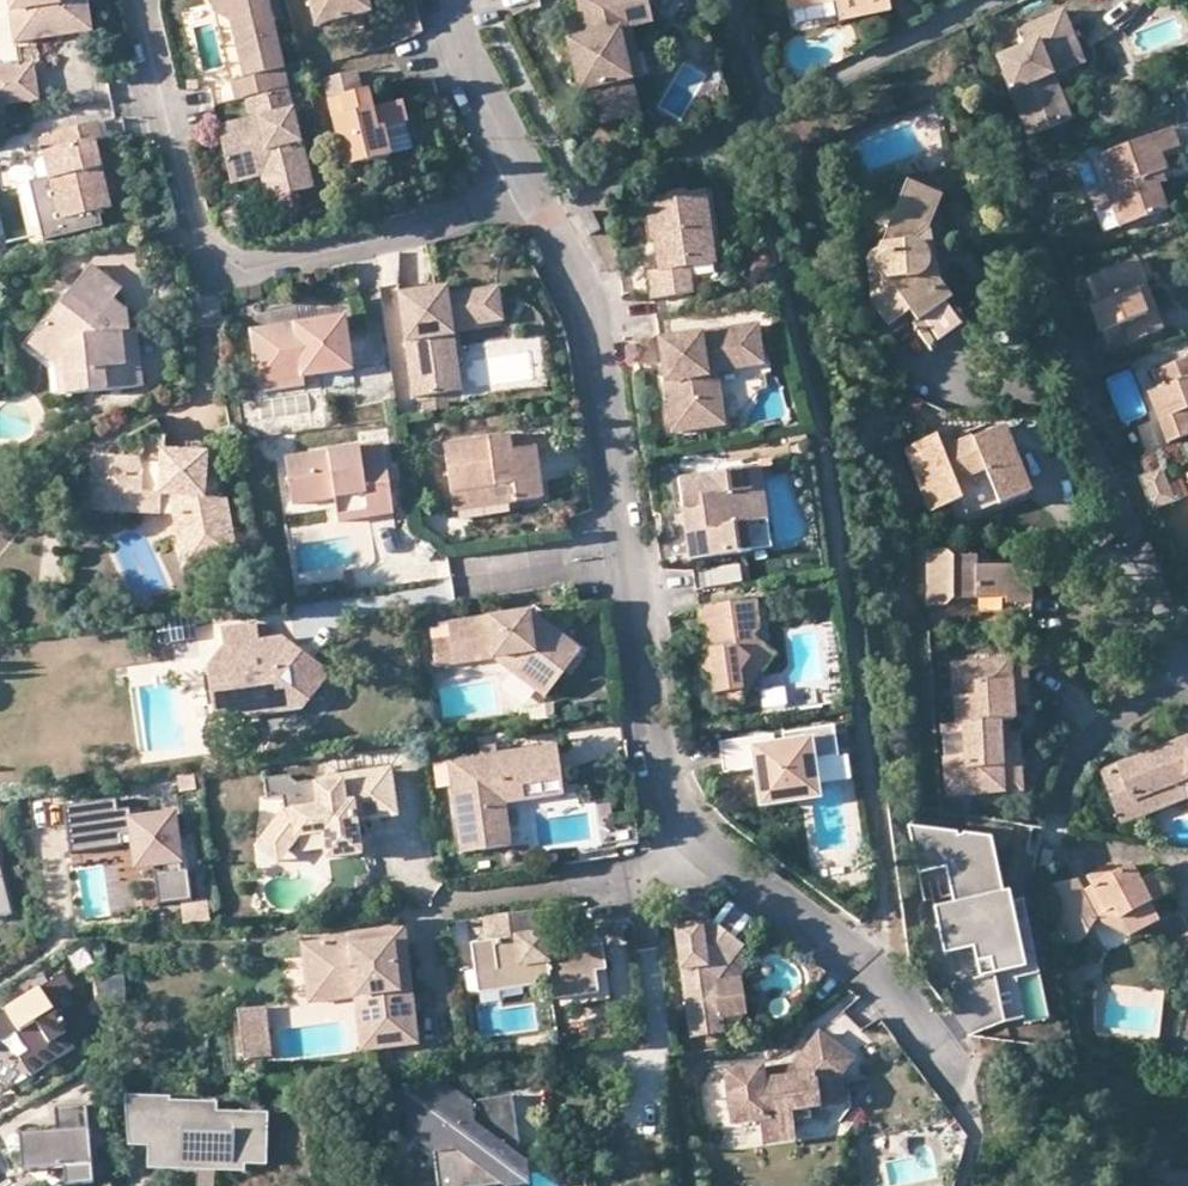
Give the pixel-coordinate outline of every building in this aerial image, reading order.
[(45,38),(91,32),(87,0),(10,0),(12,11),(41,7),(45,38)] [(243,97),(288,86),(268,0),(213,0),(215,11),(231,21),(244,76),(232,78),(236,98),(243,97)] [(316,25),(370,12),(367,0),(310,0),(316,25)] [(636,31),(656,27),(651,0),(581,0),(584,17),(571,19),(577,44),(572,45),(583,96),(599,93),(605,119),(642,111),(637,85),(625,33),(636,31)] [(789,11),(835,2),(839,22),(891,12),(888,0),(787,0),(789,11)] [(16,43),(45,38),(41,7),(12,11),(16,43)] [(1047,80),(1052,79),(1085,66),(1066,13),(1017,32),(1024,49),(996,60),(1025,139),(1057,127),(1042,89),(1047,80)] [(647,83),(636,31),(625,33),(637,85),(647,83)] [(0,69),(0,106),(36,100),(31,64),(0,69)] [(356,70),(322,78),(343,167),(413,150),(402,101),(366,110),(356,70)] [(1069,123),(1052,79),(1047,80),(1042,89),(1057,127),(1069,123)] [(267,169),(274,197),(312,188),(288,86),(243,97),(249,119),(217,127),(229,177),(267,169)] [(95,140),(101,138),(97,121),(56,131),(60,147),(41,151),(47,177),(57,220),(98,211),(111,208),(95,140)] [(1116,187),(1130,225),(1168,210),(1160,186),(1154,175),(1163,171),(1167,170),(1162,155),(1179,148),(1172,129),(1103,155),(1116,187)] [(264,199),(274,197),(267,169),(229,177),(230,184),(259,179),(264,199)] [(1167,183),(1163,171),(1154,175),(1160,186),(1167,183)] [(102,226),(98,211),(57,220),(47,177),(29,181),(43,240),(102,226)] [(936,195),(907,183),(878,253),(874,251),(870,253),(871,298),(889,325),(911,311),(918,321),(913,323),(935,351),(973,325),(954,297),(947,302),(938,289),(929,285),(923,279),(927,270),(929,258),(925,248),(917,241),(936,195)] [(1122,228),(1130,225),(1116,187),(1107,191),(1122,228)] [(673,200),(652,202),(656,240),(659,240),(663,273),(653,274),(656,301),(698,296),(697,286),(722,283),(711,195),(692,197),(692,194),(672,196),(673,200)] [(593,209),(582,215),(590,232),(601,227),(593,209)] [(1136,261),(1093,278),(1103,303),(1095,306),(1104,332),(1126,324),(1132,342),(1163,331),(1156,312),(1149,314),(1140,291),(1146,289),(1136,261)] [(133,350),(129,330),(127,311),(112,298),(122,288),(90,264),(42,325),(71,348),(60,362),(65,395),(144,387),(140,349),(133,350)] [(442,341),(457,340),(456,331),(505,324),(501,292),(452,299),(450,292),(404,299),(418,401),(450,396),(442,341)] [(261,389),(306,382),(356,375),(349,319),(253,334),(261,389)] [(57,396),(65,395),(60,362),(71,348),(42,325),(26,345),(53,366),(57,396)] [(758,327),(726,332),(735,341),(759,337),(758,327)] [(137,330),(129,330),(133,350),(140,349),(137,330)] [(737,360),(738,372),(764,368),(759,337),(735,341),(726,332),(660,343),(674,435),(726,428),(723,399),(712,401),(708,365),(737,360)] [(465,393),(457,340),(442,341),(450,396),(465,393)] [(1154,372),(1160,391),(1150,395),(1169,445),(1187,437),(1187,359),(1154,372)] [(720,374),(738,372),(737,360),(708,365),(712,401),(723,399),(720,374)] [(307,391),(306,382),(261,389),(263,397),(307,391)] [(923,438),(894,451),(921,514),(949,502),(957,520),(1017,495),(989,429),(930,455),(923,438)] [(516,489),(520,507),(547,503),(539,451),(517,454),(515,438),(448,448),(455,497),(516,489)] [(339,502),(394,493),(386,446),(289,461),(296,509),(339,502)] [(190,538),(182,539),(188,570),(239,561),(228,502),(207,501),(208,459),(165,457),(165,464),(102,461),(99,499),(164,505),(164,500),(174,501),(187,500),(190,518),(187,519),(190,538)] [(1159,469),(1137,478),(1150,512),(1172,503),(1165,486),(1159,469)] [(761,471),(747,473),(755,525),(749,525),(753,554),(772,551),(761,471)] [(755,525),(747,473),(680,483),(692,563),(753,554),(749,525),(755,525)] [(1165,486),(1172,503),(1179,501),(1172,484),(1165,486)] [(458,516),(520,507),(516,489),(455,497),(458,516)] [(398,518),(394,493),(339,502),(342,527),(398,518)] [(163,517),(164,505),(99,499),(98,513),(163,517)] [(174,501),(182,539),(190,538),(187,519),(190,518),(187,500),(174,501)] [(1131,568),(1154,566),(1152,540),(1129,542),(1131,568)] [(949,555),(930,555),(934,610),(952,609),(959,602),(981,602),(982,623),(1034,620),(1033,567),(981,569),(979,559),(956,560),(949,555)] [(742,566),(712,571),(715,589),(745,584),(742,566)] [(755,659),(766,645),(757,638),(763,631),(758,602),(699,610),(702,632),(708,631),(712,656),(715,675),(718,697),(747,694),(753,694),(769,672),(755,659)] [(581,650),(531,611),(448,623),(449,628),(450,638),(453,664),(495,660),(546,696),(581,650)] [(195,620),(171,623),(177,661),(200,658),(195,620)] [(260,650),(258,639),(255,623),(218,628),(221,648),(206,667),(212,714),(222,721),(301,711),(332,674),(294,645),(260,650)] [(450,638),(449,628),(431,630),(432,640),(450,638)] [(282,635),(258,639),(260,650),(294,645),(282,635)] [(453,664),(450,638),(432,640),(435,666),(453,664)] [(781,656),(766,645),(755,659),(769,672),(781,656)] [(715,675),(712,656),(704,667),(715,675)] [(1018,726),(1017,712),(1015,666),(957,669),(959,728),(1003,726),(1018,726)] [(1030,669),(1015,666),(1017,712),(1032,711),(1030,669)] [(1003,726),(959,728),(947,729),(949,797),(1005,796),(1004,747),(1003,726)] [(821,763),(840,761),(836,730),(788,737),(789,744),(777,746),(776,738),(724,746),(727,778),(756,773),(762,811),(810,805),(823,787),(821,763)] [(1118,767),(1133,801),(1184,782),(1187,782),(1187,739),(1118,767)] [(1022,746),(1004,747),(1005,796),(1024,795),(1022,746)] [(507,790),(565,783),(561,748),(453,762),(466,855),(514,849),(509,810),(507,790)] [(840,761),(821,763),(823,787),(853,784),(850,760),(840,761)] [(1184,782),(1133,801),(1118,767),(1102,773),(1123,826),(1182,800),(1187,800),(1187,782),(1184,782)] [(330,842),(363,838),(361,824),(400,819),(393,772),(298,786),(296,778),(269,781),(271,804),(287,802),(288,812),(271,837),(293,852),(304,838),(329,836),(330,842)] [(568,803),(565,783),(507,790),(509,810),(568,803)] [(163,876),(167,908),(200,904),(196,873),(190,874),(182,818),(140,823),(138,812),(125,814),(124,804),(85,809),(91,854),(132,849),(131,840),(141,839),(145,869),(172,865),(174,874),(163,876)] [(72,811),(78,856),(91,854),(85,809),(72,811)] [(640,844),(636,820),(614,824),(617,847),(640,844)] [(960,910),(943,912),(952,958),(981,953),(984,970),(998,967),(1000,980),(1032,974),(1018,899),(1012,900),(1001,844),(916,830),(925,877),(954,872),(960,910)] [(283,866),(293,852),(271,837),(261,851),(283,866)] [(365,857),(363,838),(330,842),(332,861),(365,857)] [(862,851),(842,854),(844,867),(863,864),(862,851)] [(1117,915),(1132,941),(1164,923),(1155,908),(1177,896),(1165,874),(1144,886),(1135,870),(1116,880),(1112,873),(1094,883),(1098,891),(1088,896),(1082,885),(1060,887),(1072,946),(1084,946),(1100,924),(1117,915)] [(1066,947),(1072,946),(1060,887),(1054,887),(1066,947)] [(520,972),(523,987),(551,983),(552,998),(601,992),(599,969),(606,968),(603,943),(547,950),(544,931),(534,932),(530,909),(484,916),(488,940),(472,942),(476,970),(498,967),(499,975),(520,972)] [(1100,924),(1132,941),(1117,915),(1100,924)] [(715,921),(677,927),(693,1033),(721,1028),(720,1020),(745,1016),(740,982),(715,984),(745,946),(715,921)] [(350,932),(350,938),(351,943),(392,938),(395,958),(408,956),(403,924),(350,932)] [(368,993),(376,1047),(420,1042),(408,956),(395,958),(392,938),(351,943),(350,938),(302,944),(308,989),(354,984),(355,995),(368,993)] [(953,975),(981,972),(979,955),(951,959),(953,975)] [(1078,956),(1068,958),(1076,1001),(1086,1000),(1078,956)] [(479,993),(523,987),(520,972),(499,975),(498,967),(476,970),(479,993)] [(73,994),(62,978),(0,1017),(0,1046),(17,1035),(30,1057),(19,1064),(30,1081),(74,1053),(61,1032),(65,1029),(60,1021),(56,1024),(53,1020),(47,1010),(73,994)] [(98,1004),(120,1003),(119,978),(96,979),(98,1004)] [(1011,1026),(1000,980),(956,987),(962,1013),(957,1018),(971,1035),(979,1035),(1011,1026)] [(309,1001),(355,995),(354,984),(308,989),(309,1001)] [(362,1049),(376,1047),(368,993),(355,995),(362,1049)] [(242,1007),(247,1057),(271,1054),(266,1004),(242,1007)] [(62,1015),(56,1005),(47,1010),(53,1020),(62,1015)] [(765,1080),(763,1066),(724,1071),(732,1124),(757,1120),(761,1141),(794,1137),(794,1125),(809,1122),(808,1108),(842,1102),(840,1076),(852,1058),(818,1033),(796,1062),(785,1077),(765,1080)] [(0,1046),(0,1057),(20,1088),(30,1081),(19,1064),(30,1057),(17,1035),(0,1046)] [(796,1062),(763,1066),(765,1080),(785,1077),(796,1062)] [(457,1185),(478,1185),(506,1182),(509,1185),(514,1185),(533,1183),(529,1160),(523,1156),(518,1117),(493,1098),(470,1100),(448,1082),(405,1088),(410,1133),(436,1151),(438,1170),(457,1185)] [(515,1095),(493,1098),(518,1117),(515,1095)] [(174,1100),(129,1098),(130,1119),(159,1119),(158,1138),(152,1138),(152,1150),(152,1156),(166,1156),(165,1166),(250,1168),(271,1169),(272,1116),(221,1114),(174,1113),(174,1104),(174,1100)] [(221,1105),(174,1104),(174,1113),(221,1114),(221,1105)] [(91,1110),(58,1112),(60,1136),(23,1139),(26,1176),(67,1173),(68,1185),(97,1185),(91,1110)] [(130,1119),(132,1150),(152,1150),(152,1138),(158,1138),(159,1119),(130,1119)] [(249,1175),(250,1168),(165,1166),(166,1156),(152,1156),(151,1173),(249,1175)] [(8,1167),(0,1172),(0,1185),(19,1185),(8,1167)] [(438,1170),(440,1185),(457,1185),(438,1170)]
